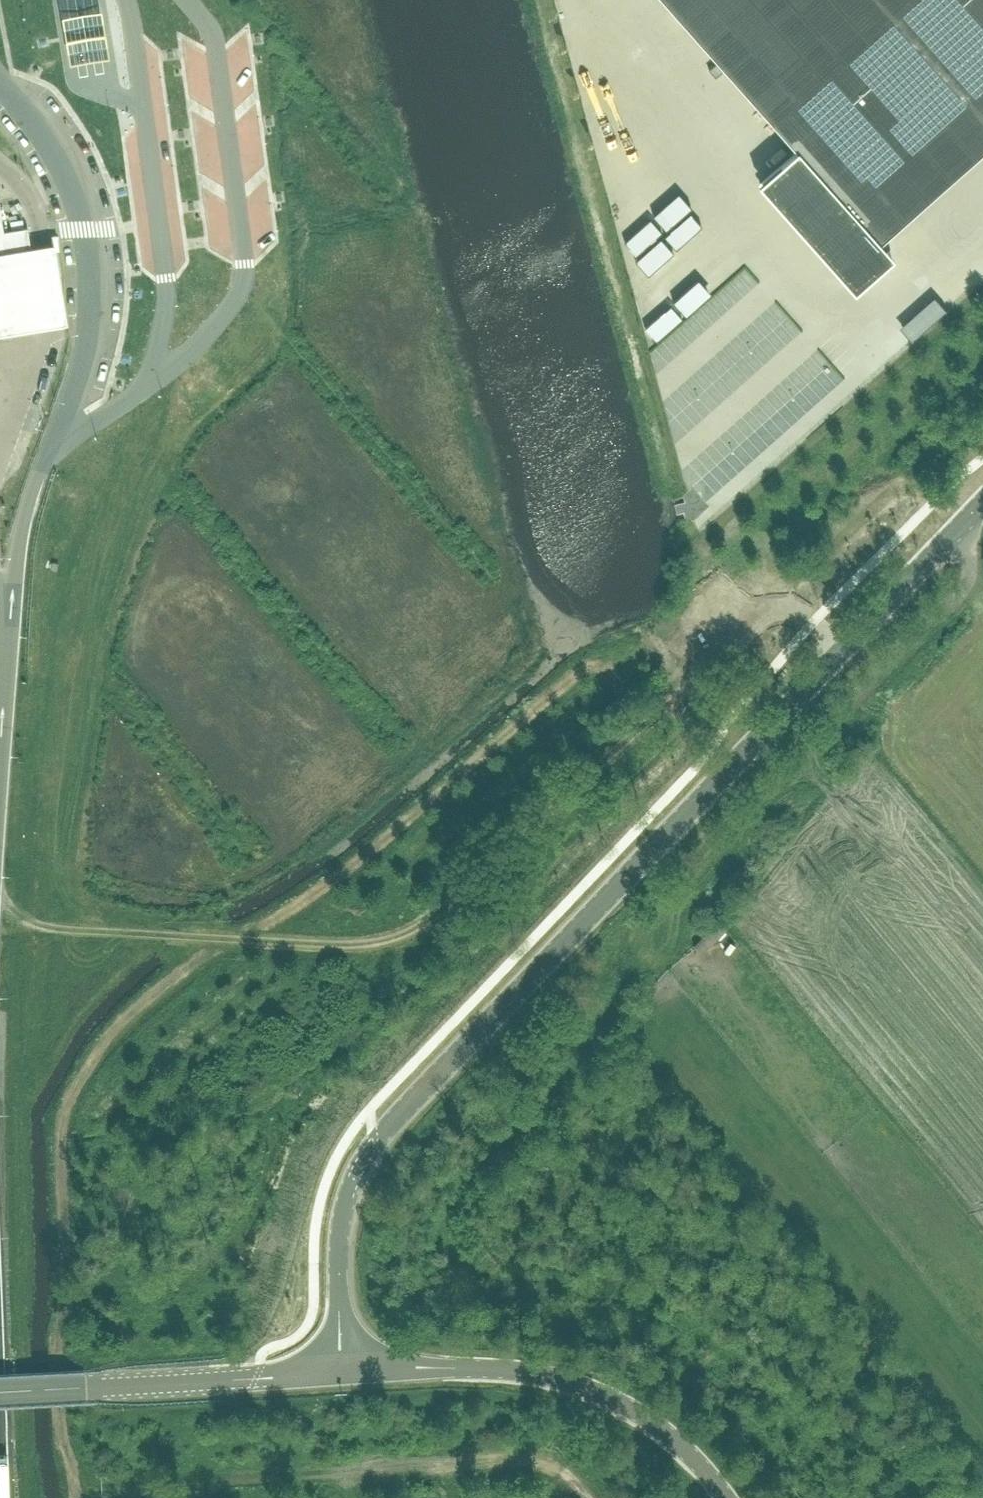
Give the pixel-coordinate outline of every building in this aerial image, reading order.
[(805,143),(760,183),(829,261),(836,254),(849,269),(880,241),(879,240),(847,205),(982,84),(982,0),(679,0),(805,143)] [(107,62),(99,14),(60,21),(68,68),(107,62)] [(31,251),(27,227),(3,231),(0,210),(0,257),(31,251)] [(69,331),(57,253),(8,261),(0,262),(0,343),(69,331)]
